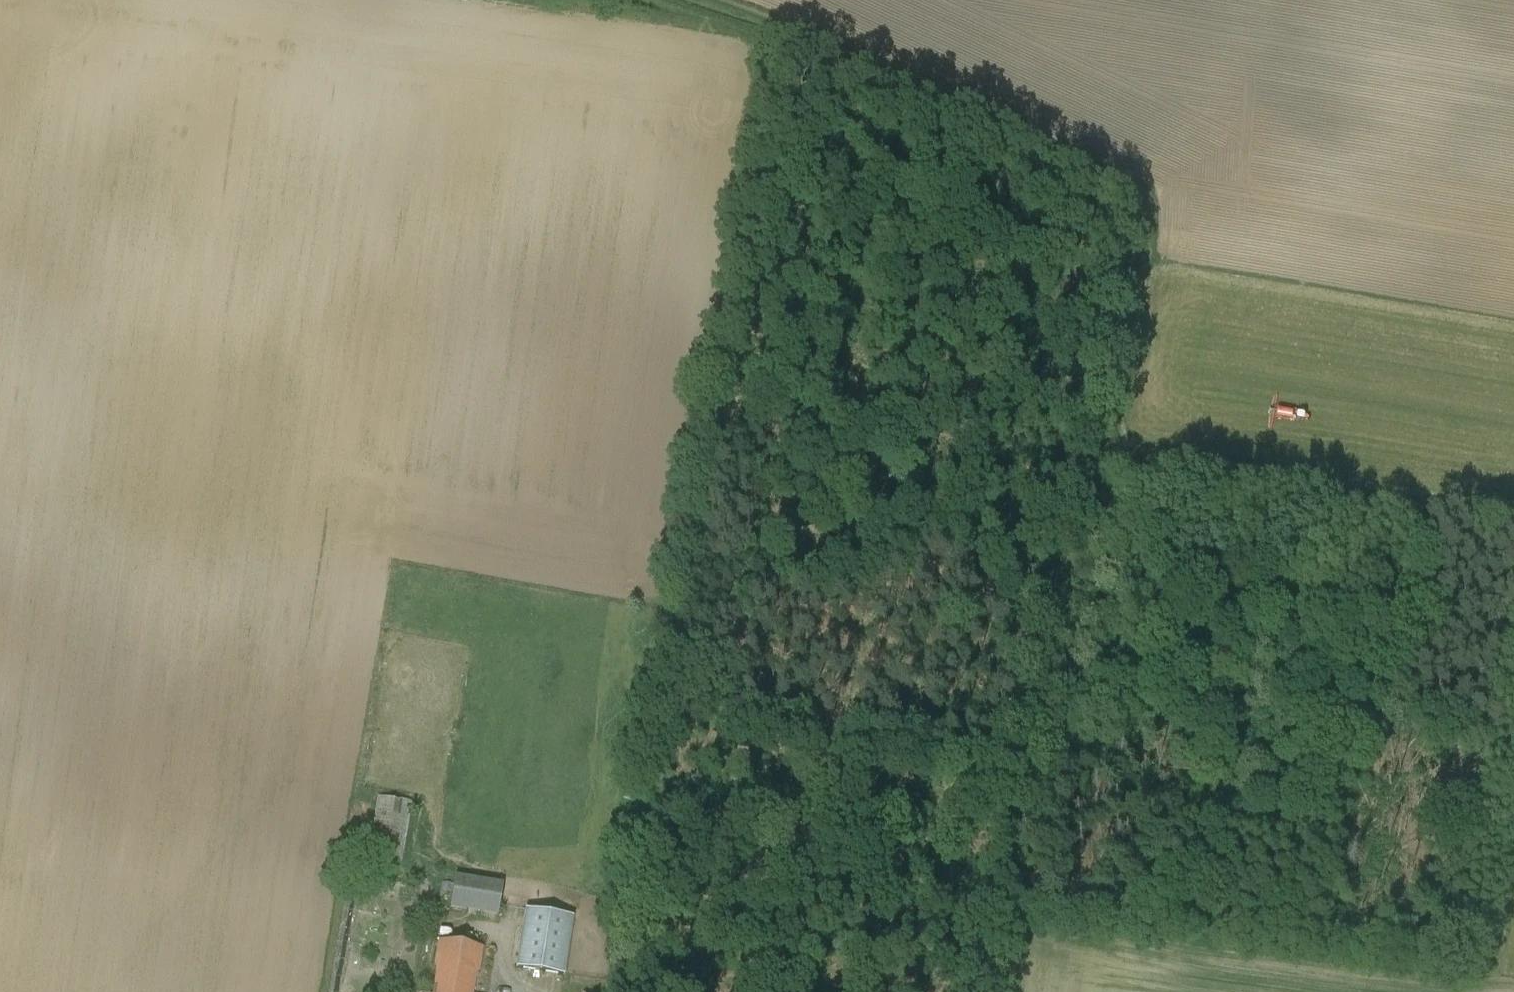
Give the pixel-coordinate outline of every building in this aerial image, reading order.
[(402,863),(414,803),(378,797),(368,858),(402,863)] [(503,916),(510,884),(462,875),(456,906),(503,916)] [(526,910),(517,968),(563,975),(572,917),(526,910)] [(477,973),(480,973),(484,948),(438,940),(434,966),(437,966),(433,991),(474,991),(477,973)]
